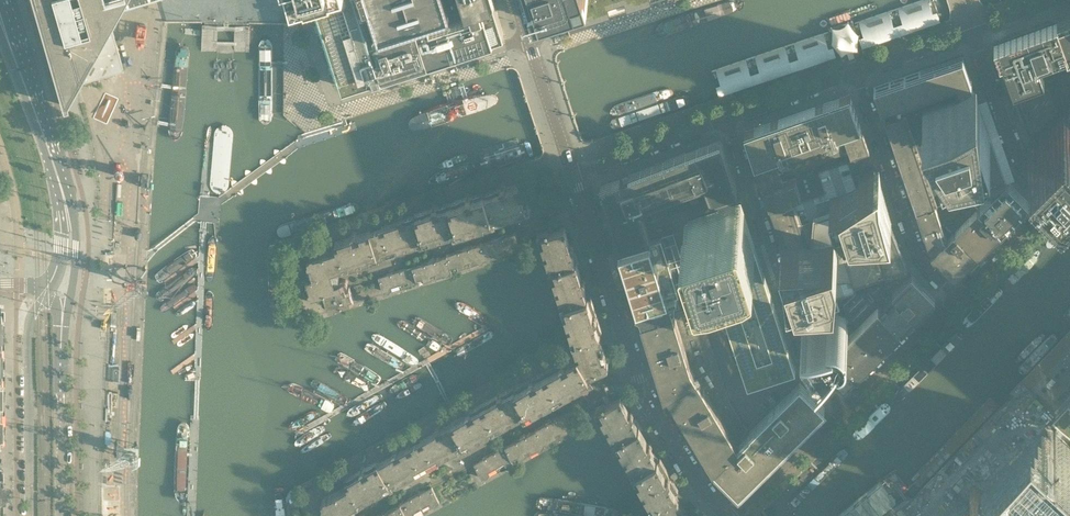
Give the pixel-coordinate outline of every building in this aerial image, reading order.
[(148,0),(35,0),(51,59),(64,103),(65,106),(70,104),(72,98),(82,78),(126,65),(114,26),(108,12),(125,7),(148,0)] [(358,0),(316,0),(343,86),(351,83),(352,85),(364,81),(374,78),(374,77),(382,75),(368,33),(358,0)] [(368,33),(380,29),(381,31),(450,10),(447,0),(358,0),(368,33)] [(493,0),(462,0),(466,10),(493,1),(493,0)] [(544,13),(546,16),(547,21),(548,23),(620,0),(540,0),(544,13)] [(709,73),(718,97),(940,21),(933,0),(922,0),(852,24),(848,13),(820,22),(824,33),(709,73)] [(493,1),(466,10),(417,25),(428,61),(486,43),(493,40),(493,38),(504,35),(493,1)] [(1055,20),(1067,52),(1069,51),(1069,15),(1055,20)] [(994,42),(1009,86),(1022,81),(1024,86),(1047,77),(1069,69),(1069,51),(1067,52),(1055,20),(994,42)] [(428,61),(417,25),(383,36),(381,31),(380,29),(368,33),(382,75),(382,76),(393,72),(428,61)] [(258,48),(258,104),(259,117),(260,121),(264,123),(267,123),(270,122),(272,119),(273,115),(273,111),(272,45),(271,42),(269,39),(265,38),(262,39),(260,41),(259,45),(258,48)] [(170,136),(174,139),(179,136),(182,131),(184,122),(187,87),(189,56),(189,50),(187,46),(185,45),(178,45),(176,48),(175,54),(171,85),(171,86),(168,120),(168,123),(168,129),(170,136)] [(1005,178),(981,109),(978,98),(968,102),(963,88),(972,84),(962,55),(874,85),(917,208),(968,191),(1005,178)] [(1047,77),(1024,86),(1022,81),(1009,86),(1019,111),(1026,132),(1030,136),(1027,139),(1060,171),(1063,169),(1069,161),(1069,69),(1047,77)] [(659,91),(611,107),(608,109),(607,113),(608,115),(610,116),(614,117),(668,99),(670,96),(671,93),(669,91),(665,90),(659,91)] [(412,126),(415,128),(421,128),(428,126),(435,124),(474,112),(487,107),(493,104),(498,101),(499,99),(499,96),(497,93),(492,92),(485,93),(434,108),(417,114),(411,118),(410,122),(411,124),(412,126)] [(848,149),(842,132),(860,126),(849,94),(745,130),(756,163),(774,156),(780,173),(848,149)] [(614,129),(674,109),(677,108),(679,107),(681,105),(682,102),(682,100),(680,98),(677,97),(673,98),(611,119),(609,120),(607,123),(608,126),(610,128),(612,129),(614,129)] [(866,144),(862,133),(860,126),(842,132),(848,149),(851,156),(868,150),(868,149),(866,144)] [(692,205),(737,190),(720,139),(629,174),(630,176),(621,180),(620,177),(601,185),(619,244),(619,245),(619,246),(663,232),(657,218),(692,205)] [(780,173),(774,156),(756,163),(761,180),(763,186),(783,180),(780,173)] [(908,266),(883,206),(874,167),(858,177),(861,185),(857,186),(848,157),(818,167),(824,188),(820,189),(855,283),(908,266)] [(113,170),(112,171),(112,172),(113,172),(113,173),(113,174),(114,175),(115,175),(116,175),(116,176),(118,176),(119,175),(120,175),(121,174),(122,173),(122,172),(122,171),(122,170),(122,169),(121,168),(121,167),(120,166),(120,163),(116,163),(116,166),(115,167),(114,168),(113,168),(113,169),(113,170)] [(820,189),(814,170),(783,180),(763,186),(770,206),(820,189)] [(1014,216),(1029,202),(1008,181),(1005,178),(968,191),(1003,227),(1005,226),(1003,225),(1013,215),(1014,216)] [(526,205),(523,196),(519,182),(506,186),(505,184),(504,184),(503,184),(502,184),(501,184),(501,185),(500,185),(500,186),(500,187),(500,188),(496,190),(485,193),(491,217),(492,218),(527,207),(526,205)] [(855,283),(820,189),(770,206),(792,264),(794,279),(812,273),(811,272),(815,271),(824,299),(856,288),(855,283)] [(968,191),(917,208),(916,208),(922,227),(945,219),(978,252),(1003,227),(968,191)] [(484,192),(472,196),(472,195),(471,195),(471,194),(470,194),(469,194),(468,194),(467,194),(466,195),(466,196),(465,196),(465,197),(465,198),(462,199),(452,202),(460,227),(491,217),(485,193),(484,192)] [(705,261),(707,261),(755,245),(752,237),(745,213),(741,202),(741,201),(688,218),(687,219),(701,262),(703,262),(705,261)] [(452,202),(438,207),(438,206),(437,206),(437,205),(436,205),(435,204),(434,204),(433,205),(432,205),(432,206),(431,207),(431,208),(431,209),(428,210),(415,214),(416,215),(415,215),(423,239),(460,227),(452,202)] [(394,222),(376,228),(384,253),(423,240),(423,239),(415,215),(404,219),(404,218),(403,218),(403,217),(401,217),(401,216),(400,216),(400,217),(399,217),(398,217),(398,218),(397,219),(397,220),(397,221),(394,222)] [(978,252),(945,219),(922,227),(931,252),(954,276),(978,252)] [(575,261),(571,249),(572,249),(573,248),(573,247),(574,246),(574,245),(573,245),(573,244),(572,243),(571,242),(570,242),(569,243),(564,227),(554,230),(539,234),(541,240),(550,269),(551,269),(551,268),(575,261)] [(376,228),(370,230),(357,234),(357,233),(356,232),(355,231),(354,231),(353,232),(352,232),(352,233),(351,233),(351,234),(351,235),(351,236),(347,237),(336,241),(343,263),(343,264),(343,265),(384,253),(376,228)] [(686,268),(685,264),(674,229),(663,232),(619,246),(637,303),(637,302),(637,303),(692,285),(686,268)] [(515,230),(497,235),(503,251),(513,248),(515,249),(517,248),(518,246),(520,246),(519,240),(518,240),(515,230)] [(497,235),(480,241),(486,257),(488,256),(489,257),(491,256),(492,254),(503,251),(497,235)] [(313,273),(310,274),(310,275),(326,270),(343,264),(343,263),(336,241),(335,241),(337,246),(308,256),(313,273)] [(480,241),(463,246),(469,262),(479,259),(481,259),(483,259),(484,257),(486,257),(480,241)] [(209,291),(210,291),(211,291),(213,289),(215,284),(216,281),(216,271),(217,255),(216,249),(214,245),(213,244),(212,243),(210,244),(209,245),(207,249),(206,254),(205,270),(205,280),(206,284),(207,289),(209,291)] [(733,354),(736,363),(740,361),(747,384),(772,376),(796,369),(755,245),(707,260),(734,342),(729,344),(733,354)] [(446,251),(447,253),(452,267),(454,267),(455,268),(457,267),(458,265),(469,262),(463,246),(446,251)] [(160,283),(163,281),(190,263),(195,257),(196,255),(193,251),(191,250),(184,255),(157,274),(154,276),(154,277),(158,283),(160,283)] [(447,253),(430,258),(435,274),(445,271),(447,272),(449,271),(450,269),(452,269),(452,267),(447,253)] [(430,258),(412,264),(418,280),(419,279),(421,280),(423,279),(424,278),(435,274),(430,258)] [(582,276),(581,276),(576,260),(575,261),(551,268),(551,269),(562,303),(563,302),(588,294),(587,294),(583,283),(584,282),(585,281),(585,280),(586,280),(585,279),(585,278),(585,277),(584,277),(584,276),(583,276),(582,276)] [(412,264),(395,269),(400,285),(411,282),(413,283),(415,282),(416,280),(418,280),(412,264)] [(156,294),(156,297),(158,300),(160,301),(162,301),(172,295),(193,280),(197,275),(197,272),(194,268),(192,268),(189,269),(158,292),(156,294)] [(378,275),(378,276),(379,276),(383,291),(386,290),(387,291),(389,290),(390,288),(400,285),(395,269),(378,275)] [(310,275),(310,274),(303,276),(306,286),(309,288),(310,290),(311,290),(312,293),(315,292),(323,289),(329,306),(354,298),(350,286),(349,286),(349,284),(332,290),(331,286),(326,270),(310,275)] [(933,296),(910,273),(883,282),(895,294),(915,315),(933,296)] [(915,315),(895,294),(883,282),(862,289),(901,328),(915,315)] [(643,319),(697,302),(692,285),(637,303),(643,319)] [(844,385),(895,334),(901,328),(862,289),(856,291),(855,292),(843,303),(848,318),(847,320),(855,328),(821,361),(844,385)] [(594,310),(593,310),(588,294),(563,302),(572,332),(597,324),(595,316),(596,316),(597,315),(597,314),(597,313),(597,312),(597,311),(596,310),(595,310),(594,310)] [(821,361),(855,328),(847,320),(848,318),(847,318),(846,316),(845,314),(844,313),(842,312),(840,311),(838,310),(836,310),(832,310),(832,308),(839,306),(836,297),(804,307),(808,322),(809,323),(815,335),(813,336),(817,347),(818,351),(821,360),(821,361)] [(729,401),(703,319),(697,302),(643,319),(642,320),(659,375),(660,375),(669,391),(668,391),(708,458),(715,465),(750,431),(744,425),(729,401)] [(608,363),(607,361),(608,359),(607,357),(606,356),(602,345),(600,336),(599,329),(597,324),(572,332),(577,346),(579,352),(566,359),(565,359),(565,358),(564,358),(563,358),(562,358),(561,359),(560,359),(560,360),(560,361),(560,362),(560,363),(557,365),(547,370),(560,392),(593,374),(591,372),(596,370),(608,363)] [(912,364),(857,420),(863,427),(919,371),(912,364)] [(560,392),(547,370),(535,377),(534,376),(534,375),(533,375),(532,375),(531,375),(530,375),(530,376),(529,376),(529,377),(529,378),(529,379),(529,380),(526,382),(515,388),(527,409),(528,410),(560,392)] [(739,489),(823,406),(800,382),(750,431),(715,465),(739,489)] [(514,386),(503,393),(503,392),(502,392),(502,391),(501,391),(500,391),(499,391),(498,391),(498,392),(497,392),(497,393),(497,394),(497,395),(497,396),(494,398),(485,403),(497,425),(527,409),(515,388),(514,386)] [(112,441),(118,441),(119,391),(108,390),(107,420),(105,420),(105,436),(112,437),(112,441)] [(633,420),(631,417),(632,417),(632,416),(633,415),(633,414),(633,413),(633,412),(632,411),(631,410),(630,410),(629,410),(629,411),(628,411),(620,396),(597,409),(600,414),(615,440),(636,428),(637,427),(633,420)] [(1060,408),(1069,417),(1069,397),(1060,408)] [(466,412),(466,413),(463,415),(451,421),(452,422),(451,422),(463,444),(497,425),(485,403),(472,410),(471,409),(470,408),(469,408),(468,408),(467,408),(467,409),(466,409),(466,410),(466,411),(466,412)] [(567,409),(551,418),(560,433),(569,427),(571,428),(573,427),(574,425),(576,424),(567,409)] [(1005,515),(1006,515),(1009,515),(1013,513),(1015,515),(1019,510),(1022,513),(1027,508),(1031,511),(1036,506),(1037,507),(1069,472),(1069,448),(1043,423),(1040,420),(1038,417),(1035,415),(1034,414),(1031,411),(986,458),(989,462),(990,462),(985,467),(988,471),(983,476),(985,478),(981,483),(984,486),(980,491),(982,493),(978,497),(975,494),(967,503),(963,499),(947,515),(1004,515),(1005,515)] [(536,426),(536,427),(545,441),(546,440),(548,441),(549,440),(550,438),(560,433),(551,418),(536,426)] [(185,494),(186,488),(189,431),(188,425),(186,421),(182,419),(179,421),(176,424),(175,431),(173,488),(173,494),(177,499),(179,500),(181,499),(185,494)] [(435,431),(432,433),(423,438),(415,443),(427,465),(435,461),(464,445),(463,444),(451,422),(441,428),(440,427),(439,427),(438,426),(437,427),(436,427),(435,427),(435,428),(435,429),(435,430),(435,431)] [(536,427),(521,436),(529,451),(539,446),(541,446),(543,445),(543,443),(545,442),(545,441),(536,427)] [(636,428),(615,440),(615,441),(616,441),(633,471),(656,458),(650,447),(651,447),(651,446),(652,446),(652,445),(652,444),(652,443),(652,442),(651,442),(651,441),(650,441),(649,441),(648,441),(647,441),(639,427),(637,427),(636,428)] [(200,436),(199,437),(197,499),(198,500),(200,501),(216,502),(218,501),(219,499),(221,438),(220,436),(219,435),(201,435),(200,436)] [(521,436),(505,445),(513,460),(515,459),(517,459),(519,458),(519,456),(529,451),(521,436)] [(409,446),(398,452),(398,451),(397,451),(397,450),(396,450),(395,450),(394,450),(393,450),(393,451),(392,451),(392,452),(392,453),(392,454),(392,455),(389,457),(378,463),(390,484),(391,485),(427,465),(415,443),(410,446),(409,446)] [(505,445),(489,453),(498,468),(508,463),(509,463),(511,462),(512,460),(513,460),(505,445)] [(473,462),(474,464),(475,464),(482,477),(484,476),(486,476),(488,475),(488,473),(498,468),(489,453),(473,462)] [(656,458),(633,471),(634,471),(635,471),(650,498),(673,485),(669,477),(670,477),(670,476),(671,475),(671,474),(670,473),(670,472),(668,471),(667,471),(666,472),(664,468),(657,457),(656,458)] [(360,470),(360,471),(346,479),(359,501),(390,484),(378,463),(378,462),(366,468),(366,467),(365,466),(363,466),(362,466),(361,467),(360,468),(360,469),(360,470)] [(330,514),(328,515),(346,515),(342,509),(359,501),(346,479),(345,479),(348,484),(322,499),(330,514)] [(432,485),(416,494),(424,509),(433,504),(435,504),(437,503),(437,501),(440,500),(433,488),(432,485)] [(690,515),(688,514),(677,495),(678,493),(673,485),(650,498),(656,508),(661,515),(691,515),(690,515)] [(400,503),(407,515),(413,515),(414,514),(424,509),(416,494),(400,503)] [(384,511),(386,515),(407,515),(400,503),(384,511)] [(120,504),(101,504),(101,515),(120,515),(120,504)]
